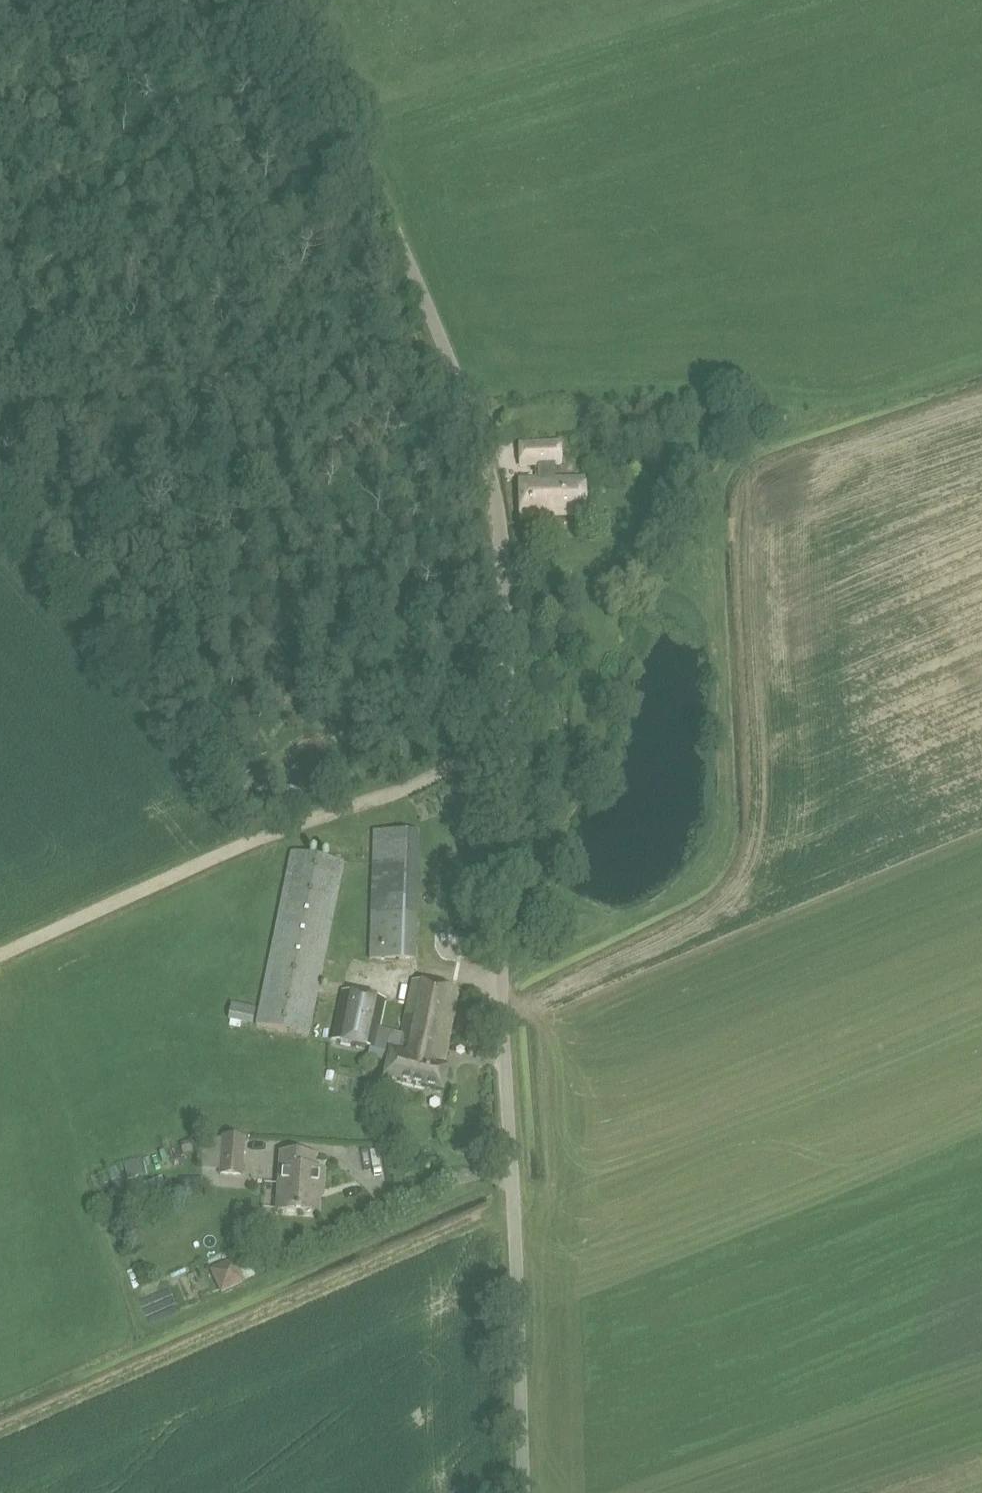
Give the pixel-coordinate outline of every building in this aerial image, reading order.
[(564,443),(518,444),(518,466),(538,466),(538,479),(517,479),(518,520),(543,520),(543,516),(586,516),(586,479),(557,479),(557,466),(564,465),(564,443)] [(421,833),(376,831),(371,958),(417,960),(421,833)] [(258,1025),(310,1035),(345,863),(293,852),(258,1025)] [(334,1039),(367,1046),(365,1053),(377,1056),(378,1052),(390,1055),(385,1079),(444,1091),(449,1069),(444,1068),(460,991),(414,981),(402,1034),(380,1030),(387,1000),(344,991),(334,1039)] [(233,1003),(230,1019),(253,1025),(257,1008),(233,1003)] [(223,1135),(223,1139),(206,1138),(203,1168),(220,1170),(220,1174),(244,1177),(248,1139),(223,1135)] [(194,1140),(181,1144),(185,1154),(197,1149),(194,1140)] [(278,1210),(319,1214),(321,1189),(325,1189),(326,1171),(315,1170),(316,1156),(283,1154),(278,1210)] [(164,1158),(158,1165),(170,1176),(177,1168),(164,1158)] [(221,1294),(244,1283),(234,1260),(233,1261),(228,1251),(208,1260),(212,1269),(210,1270),(221,1294)]
